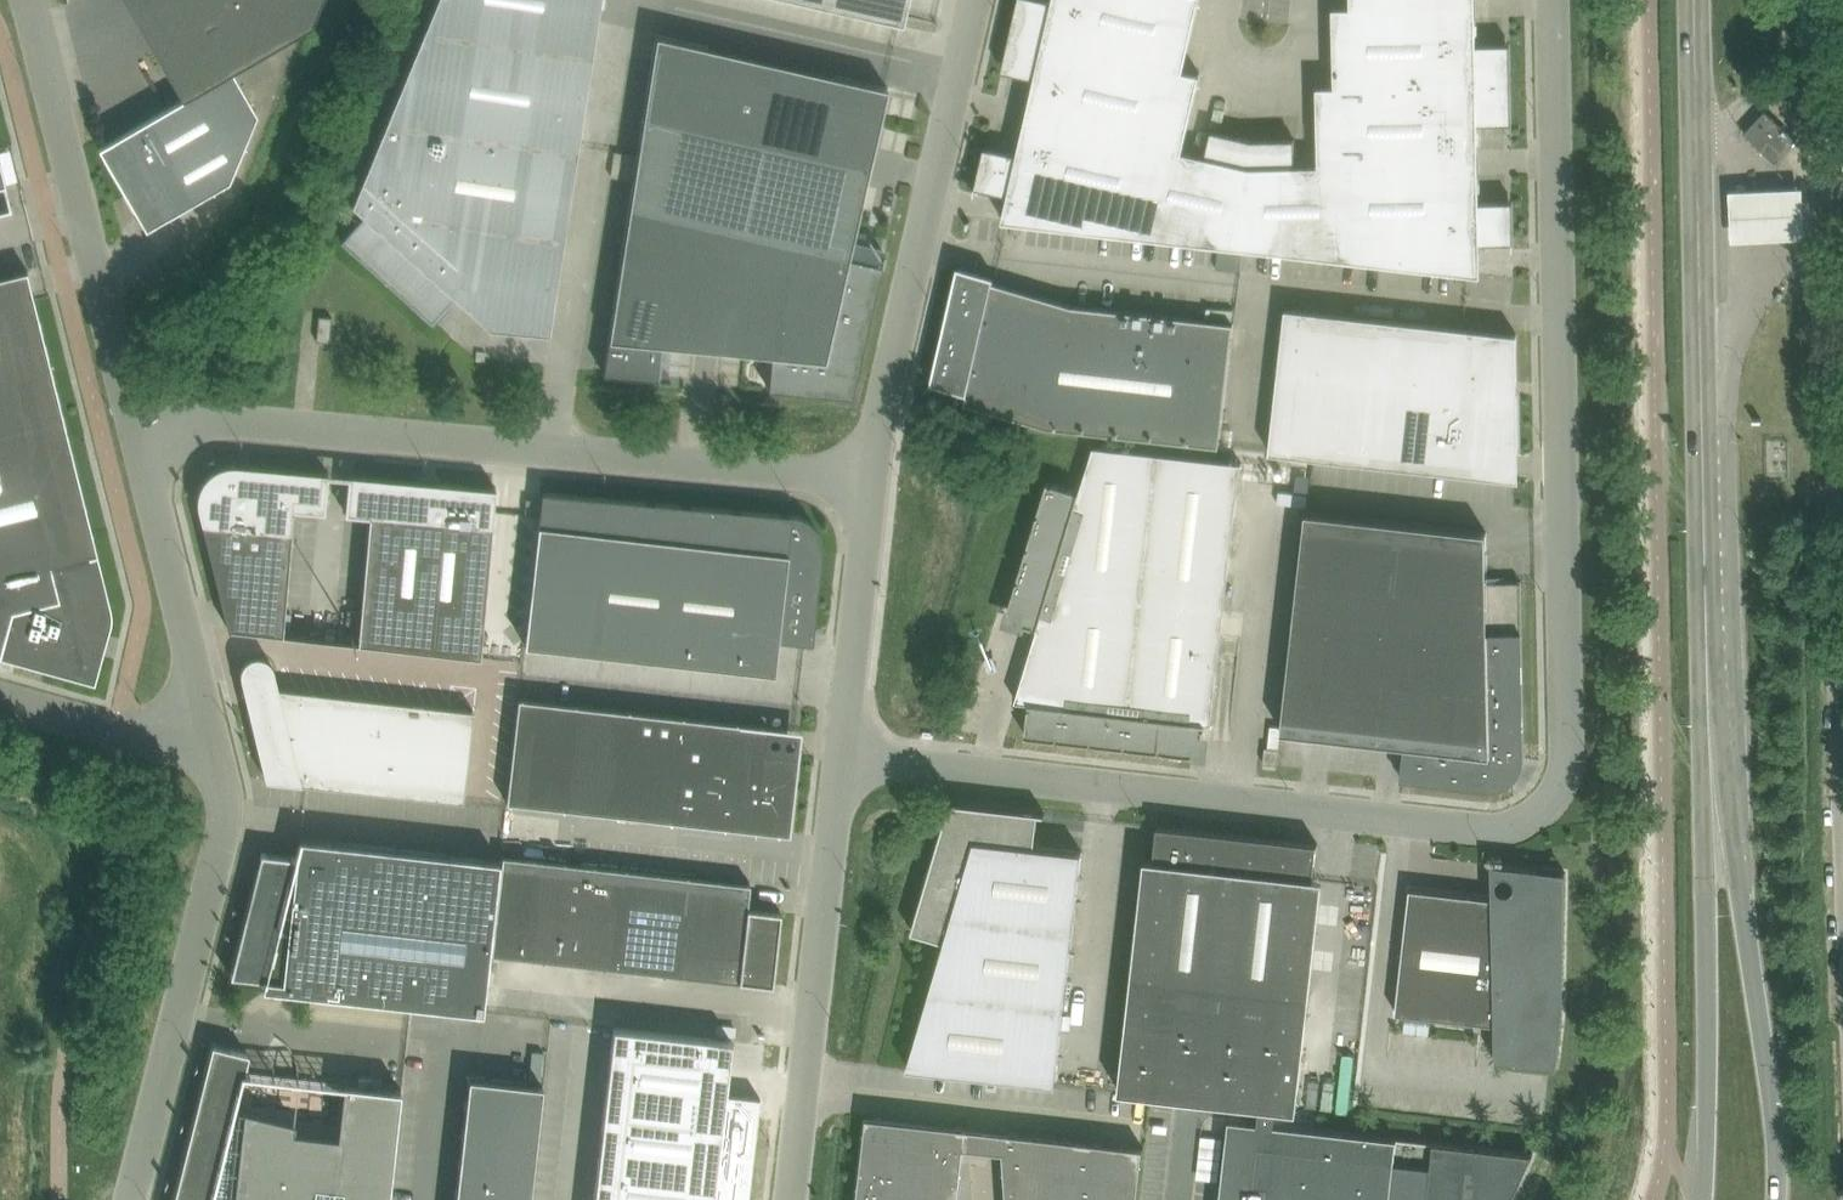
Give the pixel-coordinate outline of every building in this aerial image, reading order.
[(184,97),(232,69),(232,68),(312,22),(321,0),(142,0),(170,47),(159,54),(184,97)] [(601,0),(436,0),(352,203),(363,213),(341,238),(413,303),(431,319),(447,302),(454,294),(490,326),(549,332),(601,0)] [(902,23),(903,18),(902,18),(902,20),(879,15),(882,0),(803,0),(902,23)] [(1012,31),(1183,71),(1184,69),(1200,0),(1019,0),(1014,21),(1012,31)] [(1352,5),(1334,6),(1336,84),(1336,86),(1512,82),(1512,72),(1511,42),(1504,43),(1477,43),(1476,4),(1352,7),(1352,5)] [(1010,40),(1003,69),(1010,71),(1036,76),(1027,115),(1183,151),(1183,149),(1201,73),(1184,69),(1183,71),(1012,31),(1010,40)] [(769,387),(837,393),(852,395),(852,394),(882,263),(849,255),(888,86),(835,74),(831,89),(706,60),(709,45),(657,33),(604,371),(659,377),(663,343),(772,353),(769,387)] [(232,68),(232,69),(184,97),(100,146),(99,146),(147,228),(230,179),(258,112),(232,68)] [(1336,84),(1318,85),(1320,163),(1320,165),(1480,161),(1479,122),(1505,122),(1513,122),(1512,92),(1512,82),(1336,86),(1336,84)] [(1765,110),(1744,132),(1775,162),(1796,139),(1765,110)] [(1004,219),(1242,246),(1254,138),(1212,129),(1207,154),(1183,149),(1183,151),(1027,115),(1019,153),(993,147),(986,176),(979,174),(975,192),(976,192),(978,186),(1009,193),(1004,219)] [(1254,138),(1242,246),(1482,273),(1481,242),(1514,241),(1514,248),(1515,248),(1515,229),(1508,229),(1507,200),(1480,200),(1480,161),(1320,165),(1320,163),(1296,164),(1296,138),(1254,138)] [(1801,181),(1728,183),(1730,233),(1803,231),(1801,181)] [(959,264),(932,381),(934,382),(935,378),(969,388),(965,402),(1009,415),(1048,426),(1220,445),(1234,322),(1073,304),(994,281),(996,275),(994,274),(993,277),(961,267),(961,265),(959,264)] [(62,438),(68,437),(68,439),(70,438),(35,297),(0,306),(0,646),(90,671),(104,620),(104,618),(105,614),(105,611),(104,609),(104,605),(62,438)] [(1520,478),(1457,471),(1460,443),(1518,450),(1517,394),(1509,393),(1516,335),(1517,335),(1517,333),(1286,307),(1270,451),(1520,480),(1520,478)] [(317,339),(330,340),(333,316),(319,315),(317,339)] [(1017,699),(1017,700),(1030,701),(1026,735),(1194,754),(1194,752),(1192,751),(1194,736),(1204,737),(1204,733),(1205,733),(1207,721),(1213,722),(1243,462),(1095,445),(1081,490),(1048,480),(1009,608),(1011,609),(1012,607),(1027,612),(1024,621),(1028,622),(1028,623),(1039,627),(1017,699)] [(198,503),(199,506),(229,627),(481,655),(496,487),(349,474),(346,512),(370,514),(358,640),(289,632),(301,508),(325,510),(329,472),(237,464),(234,463),(231,463),(228,464),(225,465),(222,465),(219,467),(216,468),(213,470),(211,472),(208,474),(206,476),(204,479),(203,481),(201,484),(200,487),(199,490),(199,493),(198,496),(198,499),(198,503)] [(525,643),(726,666),(774,671),(778,642),(778,638),(812,641),(823,550),(823,547),(822,544),(822,541),(821,538),(820,535),(819,532),(818,530),(816,527),(814,525),(812,523),(810,521),(808,519),(805,518),(803,516),(800,515),(797,514),(794,514),(542,491),(525,643)] [(525,511),(540,513),(541,498),(527,497),(525,511)] [(1307,510),(1283,730),(1405,744),(1402,777),(1493,787),(1499,787),(1505,785),(1510,783),(1515,779),(1514,756),(1526,757),(1522,580),(1488,581),(1487,531),(1307,510)] [(241,671),(241,672),(245,691),(266,778),(464,800),(474,709),(279,687),(275,669),(273,669),(272,663),(271,662),(270,661),(269,660),(268,659),(266,659),(265,658),(264,657),(262,657),(260,657),(259,657),(257,657),(256,657),(254,657),(253,657),(251,658),(250,659),(249,659),(247,660),(246,661),(245,662),(244,664),(243,665),(243,666),(242,668),(241,669),(241,671)] [(765,750),(768,725),(519,696),(507,800),(755,828),(755,832),(756,832),(757,824),(768,825),(768,830),(791,832),(799,753),(765,750)] [(1264,762),(1279,763),(1280,747),(1266,746),(1264,762)] [(909,1066),(1056,1083),(1083,851),(1036,846),(1040,814),(1045,814),(1045,812),(951,801),(913,931),(946,941),(909,1066)] [(1287,840),(1286,839),(1159,825),(1155,859),(1146,858),(1120,1090),(1298,1111),(1324,878),(1314,877),(1318,843),(1308,842),(1308,845),(1286,843),(1287,840)] [(261,851),(231,975),(265,978),(263,986),(483,1010),(500,859),(300,837),(296,855),(261,851)] [(492,951),(773,983),(782,909),(748,905),(751,882),(503,854),(492,951)] [(1497,1059),(1557,1065),(1564,994),(1566,870),(1523,866),(1523,870),(1535,871),(1531,900),(1520,901),(1519,900),(1494,901),(1494,897),(1411,887),(1397,1012),(1476,1021),(1477,1010),(1498,1013),(1497,1021),(1496,1021),(1497,1059)] [(594,1199),(748,1199),(754,1149),(760,1096),(726,1092),(732,1039),(614,1025),(594,1199)] [(402,1088),(243,1070),(248,1052),(214,1043),(175,1199),(389,1199),(402,1088)] [(544,1084),(470,1076),(456,1199),(531,1199),(544,1084)] [(966,1126),(868,1115),(859,1199),(958,1199),(966,1126)] [(1534,1152),(1230,1118),(1221,1199),(1512,1199),(1534,1152)] [(1144,1147),(1009,1131),(1007,1153),(1009,1153),(1009,1151),(1017,1152),(1011,1199),(1138,1199),(1144,1147)]
